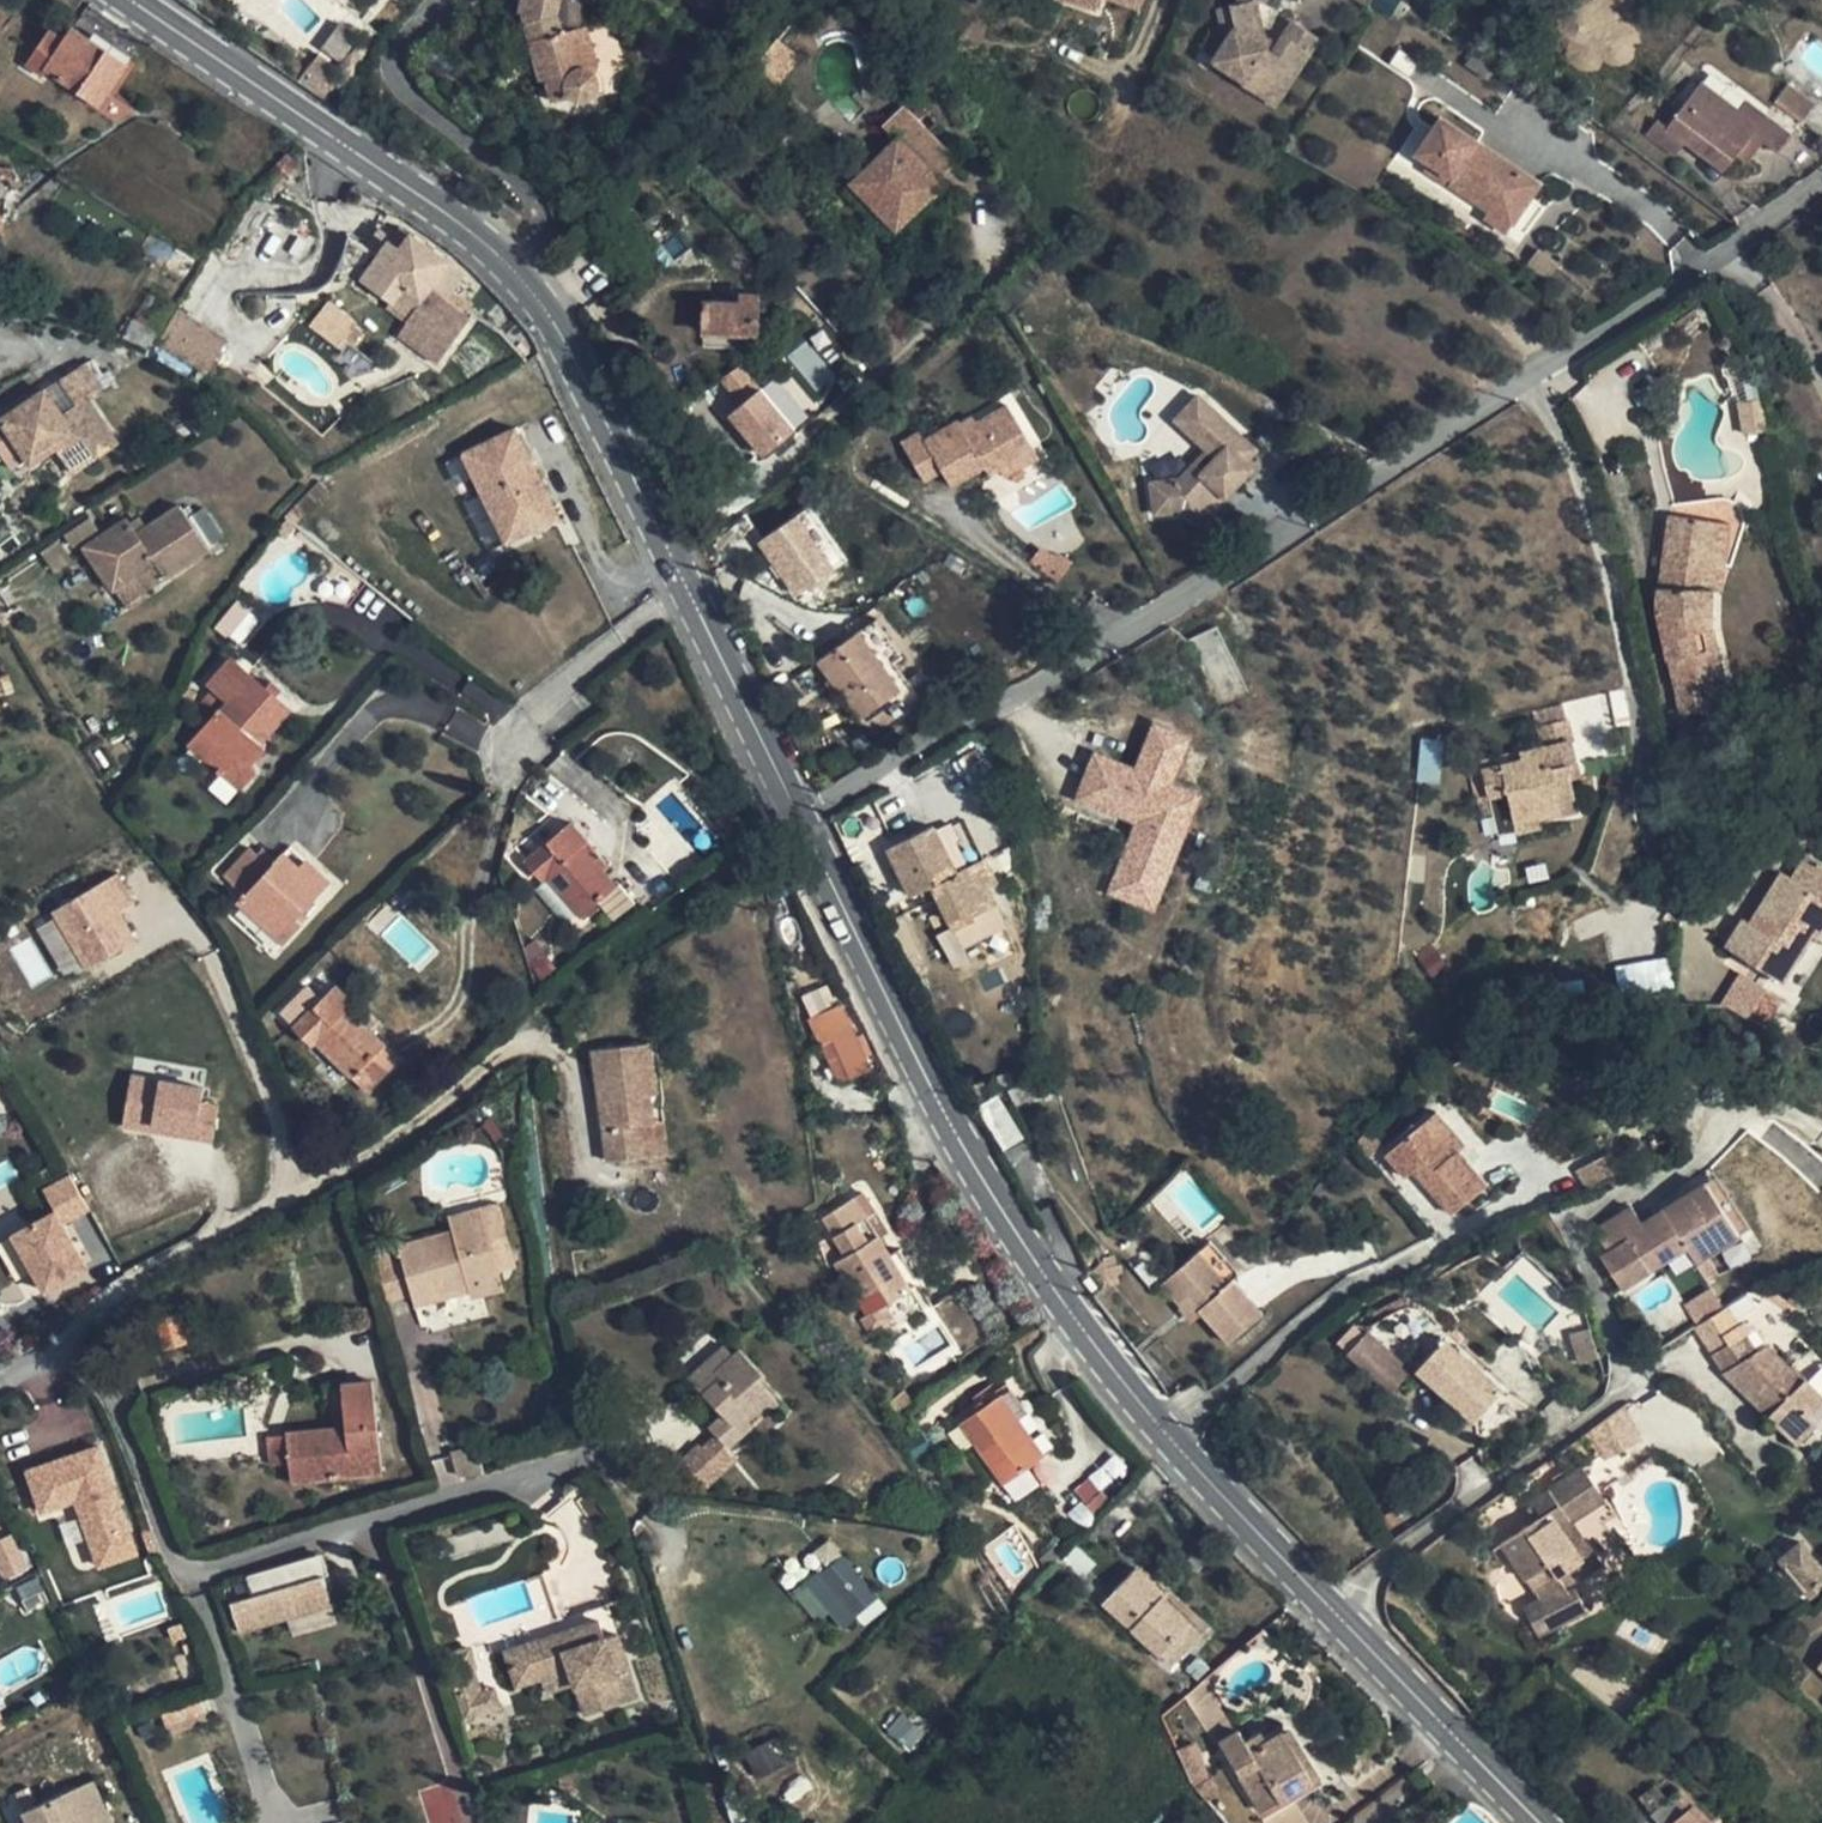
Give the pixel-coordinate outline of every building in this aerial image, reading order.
[(519,11),(524,13),(523,17),(529,41),(541,79),(546,78),(553,102),(557,100),(559,105),(570,101),(572,98),(576,101),(582,102),(589,102),(592,100),(597,97),(600,93),(601,88),(602,82),(600,78),(597,72),(593,69),(588,67),(585,67),(575,30),(566,32),(560,13),(562,0),(522,0),(519,11)] [(1099,15),(1104,1),(1140,12),(1144,0),(1053,0),(1099,15)] [(1238,2),(1230,4),(1236,29),(1225,45),(1214,61),(1245,80),(1241,86),(1275,107),(1321,37),(1294,20),(1270,56),(1257,0),(1237,0),(1238,2)] [(1236,29),(1230,4),(1216,8),(1225,45),(1236,29)] [(138,51),(82,15),(67,39),(52,29),(28,66),(43,76),(47,70),(102,106),(138,51)] [(597,72),(584,27),(575,30),(585,67),(588,67),(593,69),(597,72)] [(1739,110),(1702,82),(1667,127),(1686,142),(1725,172),(1737,156),(1755,133),(1766,140),(1779,151),(1792,134),(1767,116),(1759,126),(1739,110)] [(1817,104),(1789,83),(1775,102),(1804,123),(1817,104)] [(1767,116),(1747,100),(1739,110),(1759,126),(1767,116)] [(906,105),(886,119),(899,137),(849,176),(889,227),(940,188),(934,182),(954,167),(906,105)] [(1530,175),(1435,105),(1409,140),(1444,166),(1440,172),(1500,216),(1530,175)] [(1667,127),(1657,120),(1645,137),(1673,159),(1686,142),(1667,127)] [(1766,140),(1755,133),(1737,156),(1747,164),(1766,140)] [(302,166),(290,154),(280,164),(291,176),(302,166)] [(291,176),(280,164),(264,178),(276,190),(291,176)] [(0,167),(0,180),(10,180),(15,189),(23,183),(14,168),(0,167)] [(451,260),(402,226),(364,279),(394,300),(392,302),(388,308),(407,322),(451,260)] [(725,303),(744,333),(760,334),(760,294),(743,294),(742,303),(725,303)] [(9,313),(0,298),(0,315),(9,313)] [(307,325),(343,353),(363,329),(327,300),(307,325)] [(740,333),(744,333),(725,303),(705,302),(704,343),(740,344),(740,333)] [(159,346),(205,374),(225,341),(179,313),(159,346)] [(160,331),(135,317),(123,339),(147,351),(160,331)] [(808,341),(789,353),(815,391),(833,378),(808,341)] [(106,388),(88,361),(61,379),(78,404),(64,414),(48,390),(3,420),(29,459),(32,464),(56,448),(73,473),(121,441),(92,397),(106,388)] [(742,365),(719,381),(737,408),(727,415),(757,458),(809,423),(777,376),(759,389),(742,365)] [(1205,401),(1201,396),(1193,404),(1197,409),(1205,401)] [(1193,404),(1176,422),(1217,460),(1211,467),(1194,466),(1181,480),(1151,484),(1156,516),(1186,512),(1201,526),(1228,498),(1220,490),(1246,463),(1258,450),(1205,401),(1197,409),(1193,404)] [(923,435),(904,446),(927,486),(945,476),(952,488),(986,469),(990,476),(1000,471),(1018,461),(1014,454),(1029,445),(1010,411),(966,435),(961,426),(928,444),(923,435)] [(3,420),(0,422),(0,451),(12,470),(29,459),(3,420)] [(517,431),(465,459),(510,546),(562,518),(517,431)] [(1038,461),(1029,445),(1014,454),(1018,461),(1000,471),(1005,480),(1038,461)] [(1254,470),(1246,463),(1220,490),(1228,498),(1254,470)] [(210,549),(182,505),(139,533),(130,519),(86,547),(114,590),(119,587),(157,563),(166,578),(210,549)] [(757,535),(785,596),(843,570),(815,509),(757,535)] [(1714,590),(1722,522),(1673,515),(1660,604),(1682,715),(1715,709),(1709,682),(1724,678),(1713,630),(1714,590)] [(1722,522),(1714,590),(1724,591),(1733,523),(1722,522)] [(119,587),(129,603),(166,578),(157,563),(119,587)] [(233,603),(217,627),(233,638),(249,614),(233,603)] [(910,683),(869,626),(860,632),(901,689),(910,683)] [(901,689),(860,632),(820,661),(871,733),(895,717),(884,702),(901,689)] [(292,710),(234,658),(209,685),(215,691),(198,709),(212,721),(191,745),(241,790),(257,771),(251,765),(266,747),(262,743),(292,710)] [(1106,896),(1157,915),(1202,793),(1174,783),(1191,735),(1151,721),(1134,766),(1091,750),(1071,803),(1132,825),(1106,896)] [(1569,763),(1578,761),(1574,741),(1520,753),(1522,761),(1482,771),(1488,795),(1509,791),(1513,813),(1537,808),(1559,803),(1561,814),(1579,810),(1572,780),(1569,763)] [(1582,777),(1578,761),(1569,763),(1572,780),(1582,777)] [(1537,808),(1513,813),(1517,833),(1542,828),(1537,808)] [(588,841),(572,823),(528,860),(546,880),(549,877),(582,916),(617,885),(583,846),(588,841)] [(934,827),(890,849),(914,895),(934,885),(957,930),(978,920),(975,915),(997,905),(988,888),(997,883),(985,858),(957,872),(934,827)] [(215,866),(232,882),(246,895),(239,902),(284,944),(303,924),(296,917),(330,881),(309,861),(302,868),(285,853),(277,861),(264,849),(246,834),(215,866)] [(1810,854),(1794,879),(1784,872),(1752,923),(1745,919),(1727,947),(1781,981),(1809,936),(1813,939),(1821,925),(1821,861),(1810,854)] [(121,873),(48,915),(85,975),(137,946),(136,905),(121,873)] [(1813,939),(1821,944),(1821,925),(1813,939)] [(952,964),(966,956),(950,929),(936,937),(952,964)] [(1615,967),(1621,997),(1672,987),(1666,957),(1615,967)] [(1738,973),(1721,1003),(1766,1029),(1783,999),(1738,973)] [(356,1002),(337,984),(296,1027),(315,1047),(318,1043),(369,1093),(402,1061),(370,1029),(362,1021),(349,1009),(356,1002)] [(854,1077),(873,1068),(842,1003),(811,1018),(823,1044),(836,1038),(854,1077)] [(378,1021),(370,1014),(362,1021),(370,1029),(378,1021)] [(609,1162),(647,1156),(643,1122),(655,1120),(651,1095),(656,1094),(650,1042),(595,1049),(609,1162)] [(136,1075),(128,1127),(215,1143),(222,1107),(203,1104),(206,1088),(136,1075)] [(1415,1170),(1424,1180),(1453,1214),(1489,1183),(1459,1149),(1466,1143),(1437,1110),(1386,1154),(1406,1178),(1415,1170)] [(664,1119),(655,1120),(643,1122),(647,1156),(669,1154),(664,1119)] [(1587,1191),(1623,1171),(1612,1150),(1576,1170),(1587,1191)] [(1415,1170),(1406,1178),(1416,1188),(1424,1180),(1415,1170)] [(1706,1182),(1740,1236),(1752,1229),(1717,1175),(1706,1182)] [(1740,1236),(1706,1182),(1643,1222),(1633,1206),(1596,1231),(1609,1252),(1601,1257),(1623,1290),(1687,1248),(1697,1264),(1740,1236)] [(90,1218),(72,1184),(45,1198),(64,1232),(90,1218)] [(835,1263),(869,1316),(913,1288),(879,1235),(869,1241),(858,1224),(869,1217),(856,1196),(823,1218),(848,1255),(835,1263)] [(388,1260),(373,1264),(385,1305),(413,1296),(416,1306),(470,1291),(472,1298),(506,1289),(501,1269),(518,1264),(501,1202),(450,1215),(453,1229),(399,1245),(402,1256),(388,1260)] [(88,1277),(57,1219),(15,1242),(46,1300),(88,1277)] [(0,1241),(0,1250),(16,1278),(26,1272),(6,1237),(0,1241)] [(1228,1282),(1233,1278),(1239,1272),(1211,1240),(1199,1250),(1228,1282)] [(402,1256),(399,1245),(385,1248),(388,1260),(402,1256)] [(1228,1282),(1199,1250),(1162,1283),(1182,1305),(1180,1307),(1193,1322),(1203,1314),(1229,1343),(1264,1312),(1233,1278),(1228,1282)] [(1104,1260),(1109,1283),(1110,1284),(1120,1283),(1115,1256),(1104,1259),(1104,1260)] [(1109,1283),(1104,1260),(1091,1271),(1104,1286),(1109,1283)] [(933,1306),(964,1355),(996,1336),(965,1287),(933,1306)] [(1712,1287),(1683,1303),(1694,1322),(1722,1306),(1712,1287)] [(1703,1326),(1717,1351),(1754,1329),(1740,1305),(1703,1326)] [(1599,1357),(1591,1327),(1570,1333),(1579,1363),(1599,1357)] [(1821,1402),(1821,1394),(1793,1364),(1790,1365),(1767,1343),(1758,1327),(1754,1329),(1717,1351),(1712,1353),(1723,1372),(1737,1384),(1798,1444),(1816,1424),(1808,1416),(1821,1402)] [(1347,1353),(1392,1392),(1412,1369),(1368,1330),(1347,1353)] [(1446,1336),(1416,1369),(1475,1421),(1505,1388),(1446,1336)] [(725,1342),(706,1360),(715,1371),(736,1353),(725,1342)] [(710,1426),(717,1433),(730,1448),(780,1402),(757,1378),(764,1372),(741,1348),(736,1353),(715,1371),(721,1377),(704,1392),(724,1413),(710,1426)] [(715,1371),(706,1360),(689,1376),(704,1392),(721,1377),(715,1371)] [(343,1383),(348,1427),(350,1445),(290,1451),(291,1462),(293,1482),(383,1473),(374,1381),(343,1383)] [(1002,1393),(1046,1454),(1054,1449),(1010,1388),(1002,1393)] [(1005,1483),(1046,1454),(1002,1393),(961,1422),(1005,1483)] [(1816,1424),(1821,1430),(1821,1402),(1808,1416),(1816,1424)] [(1585,1432),(1604,1462),(1642,1438),(1623,1408),(1585,1432)] [(348,1427),(288,1432),(290,1451),(350,1445),(348,1427)] [(290,1451),(288,1432),(267,1435),(271,1465),(291,1462),(290,1451)] [(717,1433),(702,1447),(727,1472),(740,1459),(730,1448),(717,1433)] [(727,1472),(702,1447),(698,1443),(680,1460),(708,1489),(727,1472)] [(133,1545),(98,1445),(27,1469),(40,1510),(71,1499),(91,1559),(133,1545)] [(1101,1485),(1117,1474),(1110,1465),(1076,1487),(1090,1510),(1109,1497),(1101,1485)] [(1565,1622),(1588,1605),(1576,1589),(1567,1594),(1562,1587),(1554,1576),(1582,1558),(1557,1523),(1569,1517),(1583,1507),(1579,1502),(1599,1488),(1583,1465),(1549,1488),(1531,1500),(1539,1512),(1501,1538),(1525,1573),(1533,1568),(1542,1580),(1534,1586),(1540,1595),(1524,1608),(1538,1627),(1558,1613),(1565,1622)] [(1579,1502),(1583,1507),(1586,1512),(1606,1498),(1599,1488),(1579,1502)] [(1583,1507),(1569,1517),(1557,1523),(1582,1558),(1554,1576),(1562,1587),(1600,1562),(1572,1522),(1586,1512),(1583,1507)] [(28,1571),(16,1534),(0,1540),(0,1578),(0,1580),(28,1571)] [(1097,1562),(1075,1542),(1062,1557),(1084,1577),(1097,1562)] [(840,1626),(877,1598),(844,1552),(792,1590),(814,1621),(828,1610),(840,1626)] [(1797,1554),(1779,1568),(1809,1602),(1821,1590),(1821,1581),(1812,1571),(1797,1554)] [(1104,1601),(1169,1662),(1200,1631),(1165,1596),(1167,1593),(1137,1566),(1104,1601)] [(1533,1568),(1525,1573),(1534,1586),(1542,1580),(1533,1568)] [(232,1602),(241,1631),(332,1604),(323,1574),(232,1602)] [(565,1619),(568,1630),(597,1620),(603,1638),(616,1634),(606,1605),(565,1619)] [(1558,1613),(1538,1627),(1544,1636),(1565,1622),(1558,1613)] [(568,1630),(504,1652),(517,1687),(569,1669),(586,1715),(621,1703),(610,1675),(628,1668),(616,1634),(603,1638),(597,1620),(568,1630)] [(468,1651),(443,1659),(465,1722),(491,1713),(483,1693),(468,1651)] [(493,1689),(483,1693),(491,1713),(501,1710),(493,1689)] [(1190,1704),(1207,1733),(1226,1721),(1209,1693),(1190,1704)] [(1258,1746),(1253,1736),(1246,1741),(1240,1730),(1220,1742),(1263,1810),(1314,1778),(1285,1730),(1269,1739),(1258,1746)] [(1258,1746),(1269,1739),(1262,1730),(1253,1736),(1258,1746)] [(1196,1742),(1177,1750),(1183,1764),(1187,1770),(1192,1786),(1195,1789),(1209,1778),(1203,1753),(1196,1742)] [(745,1755),(756,1776),(775,1767),(764,1745),(745,1755)] [(1218,1788),(1209,1778),(1195,1789),(1207,1802),(1217,1793),(1218,1788)] [(95,1782),(26,1812),(31,1822),(113,1822),(95,1782)] [(1688,1809),(1675,1792),(1651,1814),(1659,1822),(1672,1822),(1688,1809)] [(1672,1822),(1704,1822),(1688,1809),(1672,1822)]
